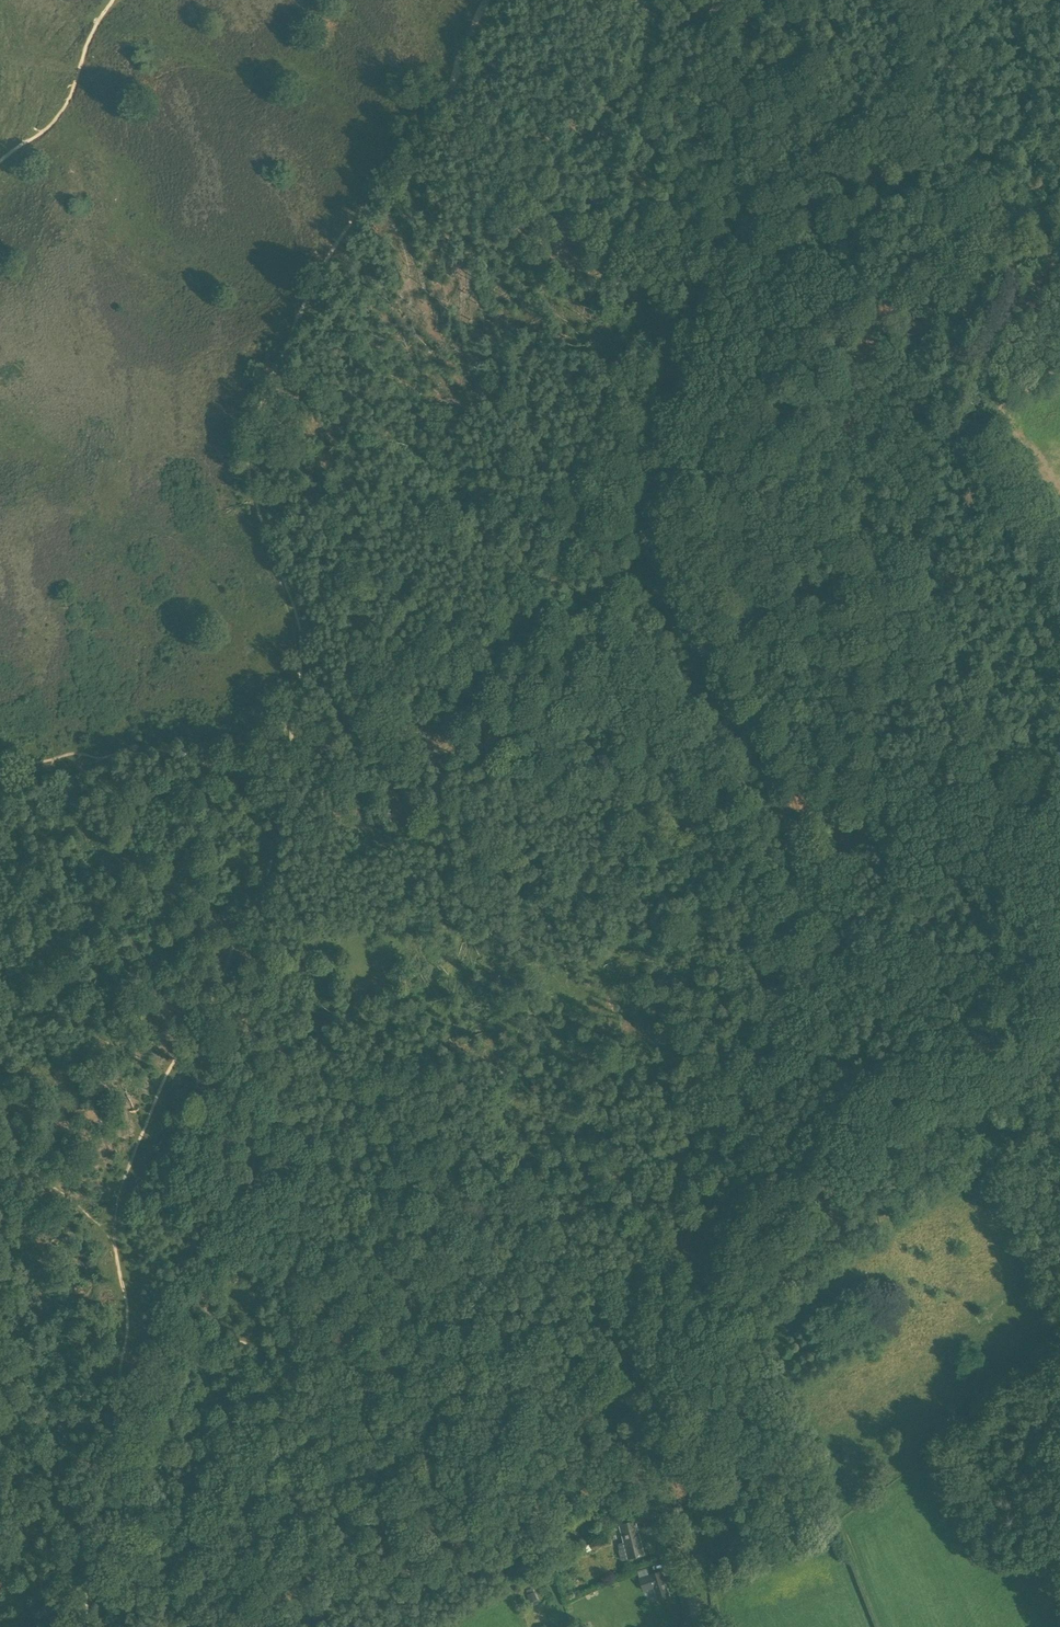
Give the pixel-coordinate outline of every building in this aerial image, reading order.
[(628,1559),(644,1554),(635,1520),(619,1525),(624,1543),(619,1544),(619,1545),(620,1549),(619,1551),(621,1559),(623,1560),(628,1558),(628,1559)] [(592,1551),(599,1548),(596,1541),(585,1546),(587,1552),(592,1550),(592,1551)] [(648,1569),(637,1572),(643,1590),(653,1587),(657,1600),(669,1596),(661,1571),(650,1575),(648,1569)] [(539,1599),(536,1590),(535,1586),(526,1589),(527,1593),(529,1602),(539,1599)]
